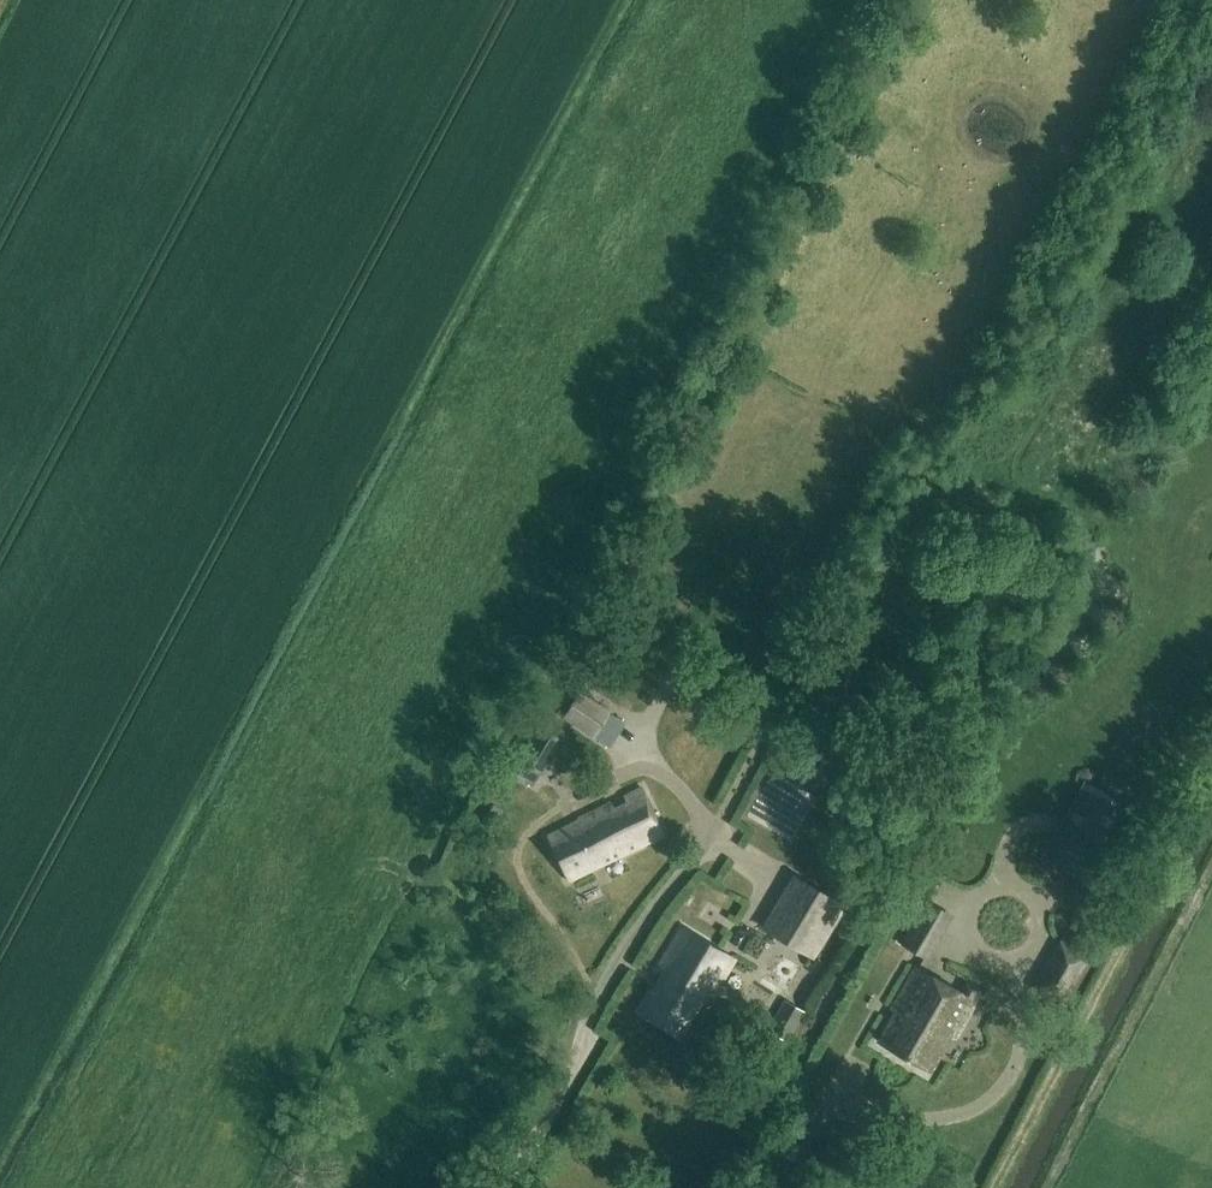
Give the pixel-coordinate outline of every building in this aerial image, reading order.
[(592,739),(610,712),(580,692),(562,718),(592,739)] [(517,761),(519,762),(542,776),(564,740),(539,725),(517,761)] [(1093,887),(1137,811),(1085,781),(1041,858),(1093,887)] [(664,835),(642,789),(624,798),(628,806),(614,812),(610,804),(577,819),(579,821),(547,836),(568,881),(664,835)] [(491,835),(502,819),(490,811),(479,827),(491,835)] [(814,961),(847,906),(809,884),(776,937),(814,961)] [(707,1003),(733,958),(683,927),(658,969),(665,973),(642,1012),(684,1037),(704,1002),(707,1003)] [(925,957),(933,944),(907,928),(899,942),(925,957)] [(1067,1008),(1096,955),(1063,936),(1033,990),(1067,1008)] [(954,1037),(974,1001),(916,968),(893,1008),(897,1010),(879,1041),(929,1070),(950,1034),(954,1037)] [(787,1040),(804,1011),(784,1000),(768,1031),(787,1040)]
